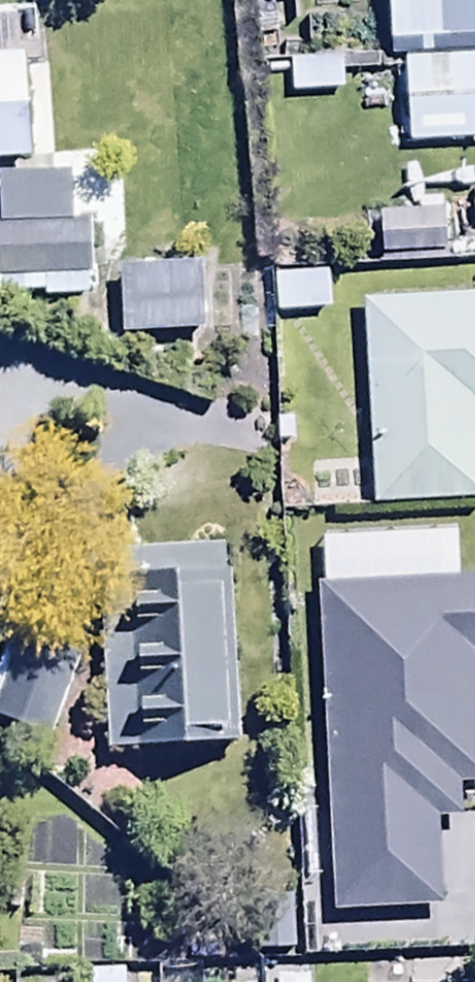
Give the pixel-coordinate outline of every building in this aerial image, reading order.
[(387,57),(400,57),(474,55),(474,0),(386,0),(387,57)] [(23,166),(15,16),(0,17),(0,168),(23,166)] [(400,57),(402,145),(474,144),(474,55),(400,57)] [(288,61),(289,95),(342,94),(340,59),(288,61)] [(86,279),(84,223),(66,224),(64,178),(0,179),(0,281),(86,279)] [(374,215),(375,259),(440,256),(439,213),(374,215)] [(197,269),(116,273),(119,345),(200,342),(197,269)] [(358,299),(368,508),(474,503),(474,294),(358,299)] [(94,554),(102,755),(234,750),(227,550),(94,554)] [(73,659),(11,632),(0,657),(0,723),(38,740),(73,659)] [(291,955),(289,900),(249,901),(251,956),(291,955)]
